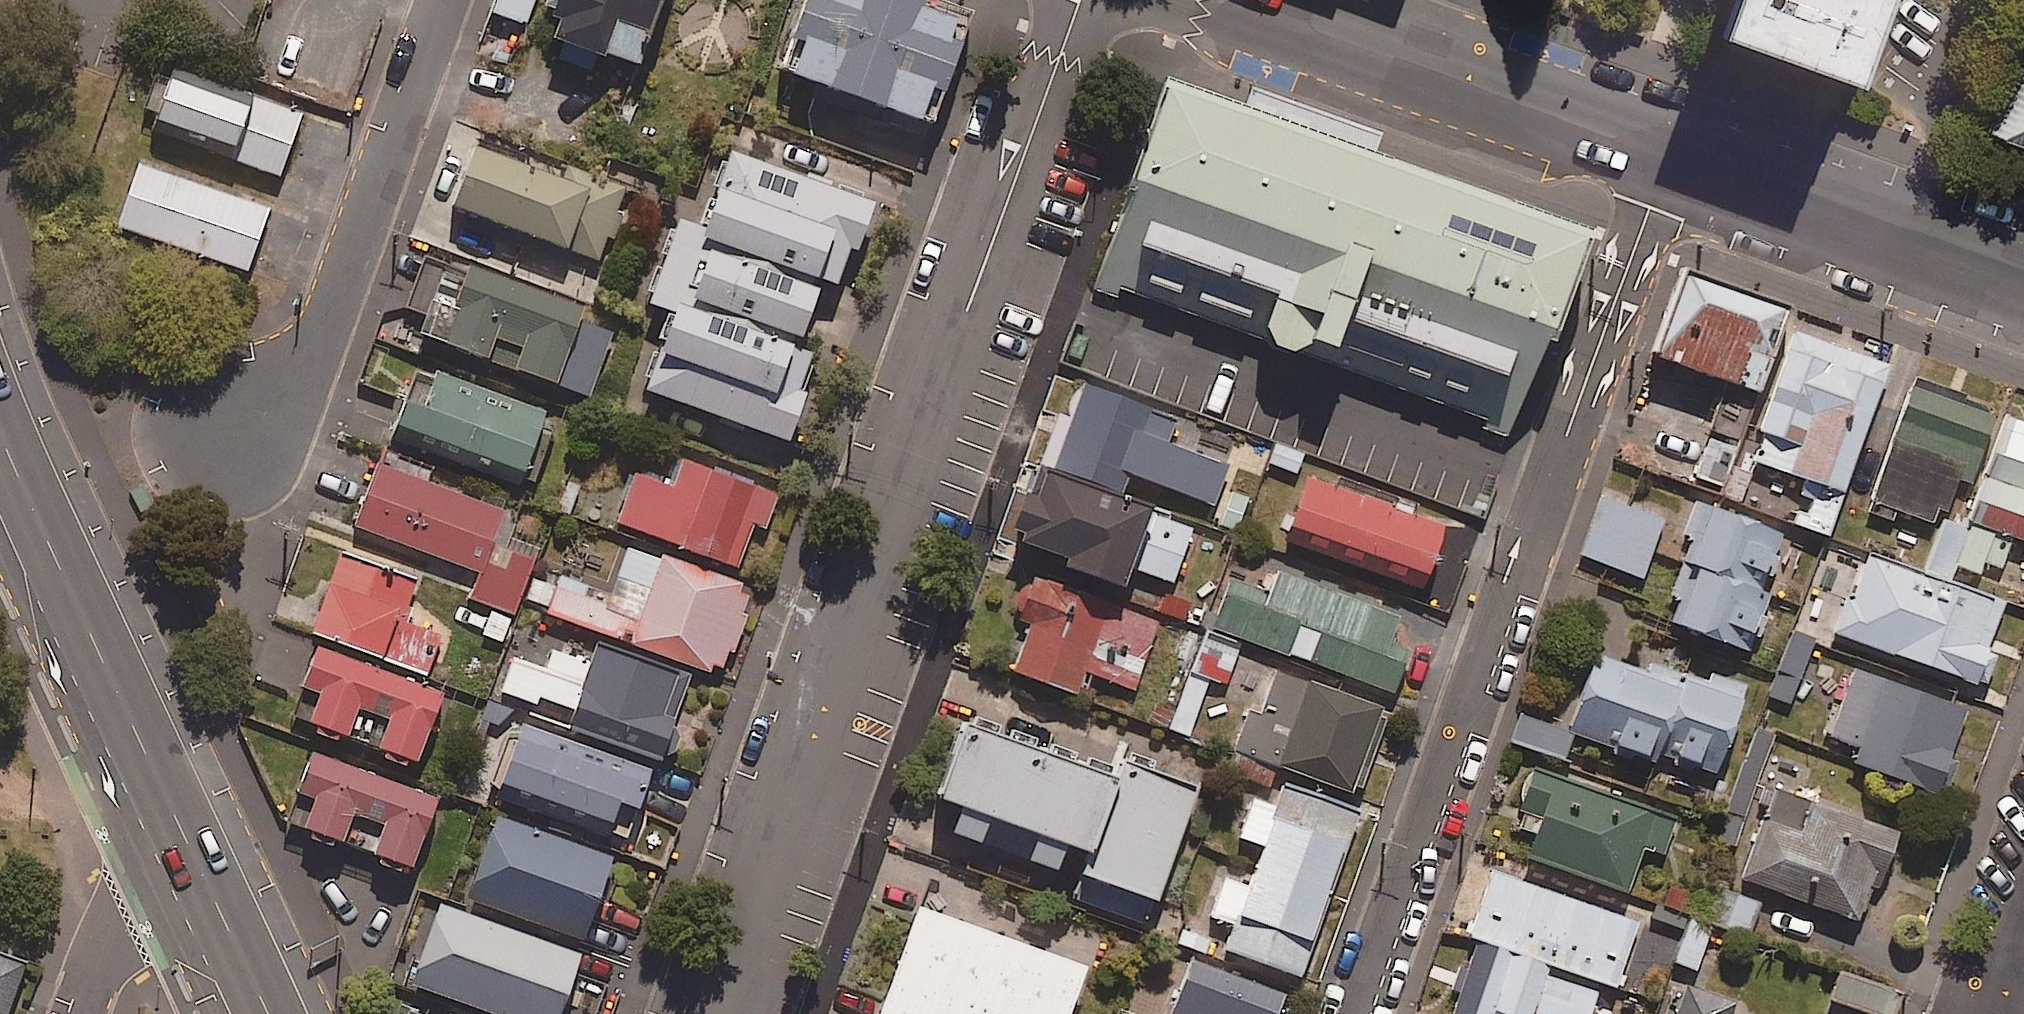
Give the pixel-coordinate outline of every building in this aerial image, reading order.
[(495,13),(528,24),(537,0),(500,0),(495,13)] [(558,20),(567,23),(561,42),(646,69),(668,0),(565,0),(558,20)] [(932,0),(815,0),(789,73),(938,126),(978,16),(932,0)] [(1889,0),(1726,0),(1712,37),(1857,89),(1889,0)] [(1993,124),(2023,135),(2023,40),(1993,124)] [(276,176),(297,114),(168,70),(147,132),(276,176)] [(1512,438),(1585,231),(1157,81),(1084,288),(1512,438)] [(632,211),(622,207),(628,192),(486,140),(461,208),(602,261),(610,241),(620,245),(632,211)] [(880,203),(739,151),(710,231),(687,223),(657,305),(681,314),(653,392),(794,443),(811,396),(804,394),(818,355),(805,350),(830,283),(848,290),(880,203)] [(267,209),(135,163),(113,227),(244,273),(267,209)] [(594,397),(617,332),(580,319),(583,309),(475,271),(463,303),(442,296),(427,337),(594,397)] [(1778,308),(1679,274),(1652,356),(1751,389),(1778,308)] [(1888,349),(1795,316),(1746,459),(1803,479),(1788,523),(1824,535),(1888,349)] [(557,426),(422,376),(399,439),(534,489),(557,426)] [(1052,466),(1118,493),(1128,468),(1212,501),(1227,463),(1165,439),(1174,415),(1086,380),(1052,466)] [(1909,383),(1870,498),(1930,518),(1934,506),(1944,510),(1956,477),(1967,480),(1991,411),(1909,383)] [(2002,414),(1964,519),(2023,540),(2023,422),(2002,414)] [(781,494),(688,459),(679,484),(642,470),(622,524),(741,568),(757,525),(768,529),(781,494)] [(1118,493),(1052,466),(1034,459),(1006,531),(1121,576),(1127,562),(1170,579),(1193,522),(1118,493)] [(472,600),(493,608),(484,632),(506,640),(540,552),(497,535),(505,514),(382,467),(359,526),(482,573),(472,600)] [(1443,518),(1305,473),(1283,539),(1421,584),(1443,518)] [(1662,520),(1598,498),(1579,555),(1643,577),(1662,520)] [(1777,529),(1700,505),(1663,621),(1740,646),(1777,529)] [(1950,578),(1954,567),(1973,575),(1979,561),(1999,569),(2008,546),(1939,518),(1920,566),(1950,578)] [(559,575),(556,584),(535,576),(528,597),(548,605),(546,612),(723,677),(755,591),(630,546),(612,594),(559,575)] [(417,583),(346,557),(318,632),(429,674),(443,635),(403,620),(417,583)] [(1839,635),(1983,684),(1995,647),(1986,644),(2000,604),(1864,559),(1839,635)] [(1397,615),(1277,572),(1271,592),(1229,576),(1212,623),(1392,688),(1405,650),(1387,643),(1397,615)] [(1157,619),(1037,573),(1020,617),(1030,620),(1013,665),(1080,690),(1088,670),(1132,686),(1157,619)] [(1210,679),(1225,685),(1239,648),(1202,634),(1166,726),(1189,735),(1210,679)] [(1810,644),(1788,636),(1766,694),(1788,703),(1810,644)] [(593,639),(586,659),(553,647),(545,669),(515,658),(501,694),(540,708),(544,698),(579,711),(573,728),(663,761),(694,676),(593,639)] [(446,697),(323,651),(310,689),(327,695),(316,725),(351,738),(362,708),(396,721),(384,752),(420,766),(446,697)] [(1737,690),(1588,652),(1568,732),(1716,770),(1737,690)] [(1248,708),(1225,770),(1271,787),(1280,761),(1356,790),(1387,709),(1277,667),(1261,712),(1248,708)] [(1857,762),(1942,793),(1955,756),(1948,753),(1964,709),(1852,668),(1828,736),(1862,748),(1857,762)] [(1518,715),(1508,742),(1560,761),(1570,734),(1518,715)] [(1119,773),(964,717),(937,791),(960,799),(950,828),(1053,865),(1064,836),(1089,845),(1071,894),(1145,921),(1193,786),(1124,761),(1119,773)] [(500,799),(628,847),(655,775),(527,727),(500,799)] [(344,848),(348,839),(383,852),(380,859),(415,873),(441,804),(317,757),(303,794),(322,801),(309,835),(344,848)] [(1673,820),(1532,771),(1506,846),(1627,887),(1642,844),(1662,851),(1673,820)] [(1354,804),(1282,780),(1274,804),(1252,796),(1239,835),(1262,843),(1249,883),(1224,875),(1211,914),(1233,921),(1225,946),(1298,970),(1354,804)] [(1895,832),(1771,787),(1738,876),(1862,921),(1895,832)] [(616,861),(493,817),(465,896),(588,940),(616,861)] [(1477,939),(1601,980),(1616,984),(1637,918),(1498,873),(1477,939)] [(1690,913),(1716,923),(1743,933),(1755,901),(1701,882),(1690,913)] [(916,902),(876,1013),(1064,1013),(1083,962),(916,902)] [(464,910),(435,993),(495,1013),(567,1013),(577,984),(559,977),(570,947),(464,910)] [(1716,923),(1690,913),(1673,960),(1699,970),(1716,923)] [(1477,939),(1452,1013),(1590,1013),(1601,980),(1477,939)] [(1827,996),(1871,1013),(1893,1013),(1910,975),(1847,949),(1827,996)] [(0,951),(0,1013),(21,1013),(38,964),(0,951)] [(1192,957),(1172,1013),(1174,1013),(1273,1013),(1282,989),(1192,957)] [(1685,987),(1676,1013),(1729,1013),(1733,1003),(1685,987)]
